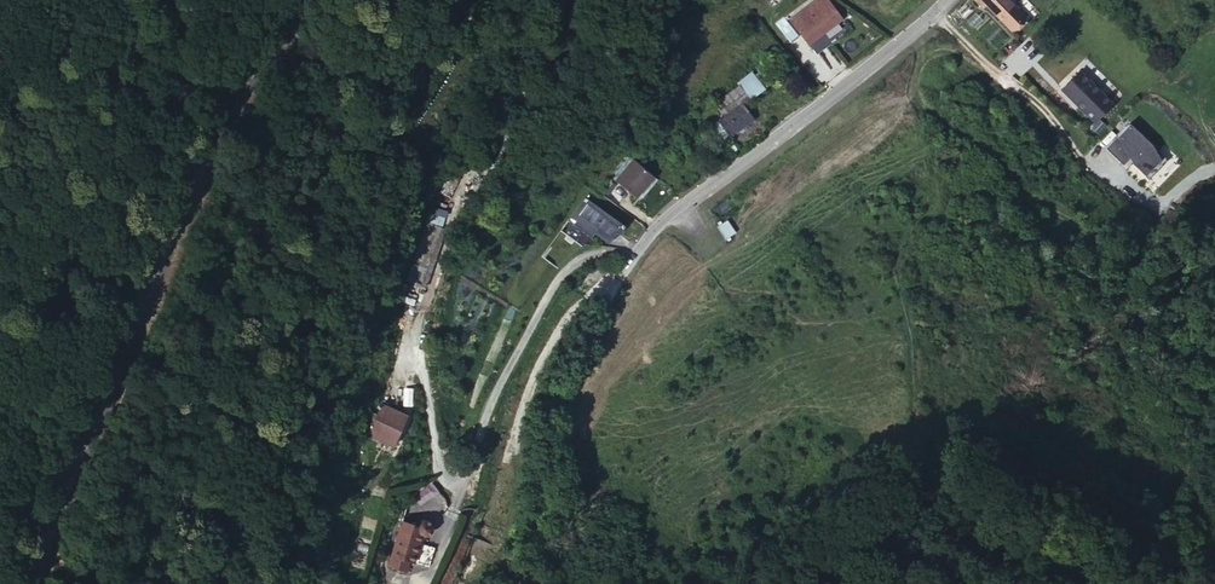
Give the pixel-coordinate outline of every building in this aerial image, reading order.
[(833,22),(818,0),(813,0),(780,23),(797,47),(833,22)] [(992,10),(1003,0),(973,0),(980,7),(984,4),(992,10)] [(992,10),(991,11),(1008,27),(1024,12),(1011,0),(1003,0),(992,10)] [(778,26),(780,23),(776,16),(765,23),(770,32),(778,26)] [(788,40),(778,26),(770,32),(780,48),(788,40)] [(737,79),(740,82),(752,98),(776,80),(765,66),(756,72),(753,68),(737,79)] [(1076,66),(1063,81),(1093,110),(1107,94),(1076,66)] [(721,96),(723,100),(729,107),(740,98),(745,104),(752,98),(740,82),(721,96)] [(714,104),(722,113),(725,118),(721,121),(732,135),(756,118),(745,104),(740,98),(729,107),(723,100),(714,104)] [(725,118),(722,113),(709,123),(718,137),(723,133),(727,139),(732,135),(721,121),(725,118)] [(1124,116),(1120,131),(1152,140),(1157,126),(1124,116)] [(630,157),(611,175),(609,177),(628,196),(650,176),(638,165),(630,157)] [(447,177),(418,231),(431,238),(461,185),(447,177)] [(580,219),(597,231),(612,212),(594,199),(580,219)] [(612,212),(597,231),(609,240),(624,221),(612,212)] [(381,412),(407,420),(410,410),(384,402),(381,412)] [(405,427),(407,420),(381,412),(379,418),(405,427)] [(399,444),(405,427),(379,418),(374,434),(399,444)] [(399,515),(385,548),(407,557),(418,532),(419,532),(420,532),(423,532),(424,532),(426,531),(427,531),(427,530),(428,530),(429,528),(430,526),(430,522),(429,519),(428,518),(427,517),(425,516),(424,516),(423,516),(422,515),(421,515),(420,516),(419,516),(415,518),(414,519),(413,521),(399,515)] [(402,556),(385,548),(381,558),(398,565),(402,556)]
